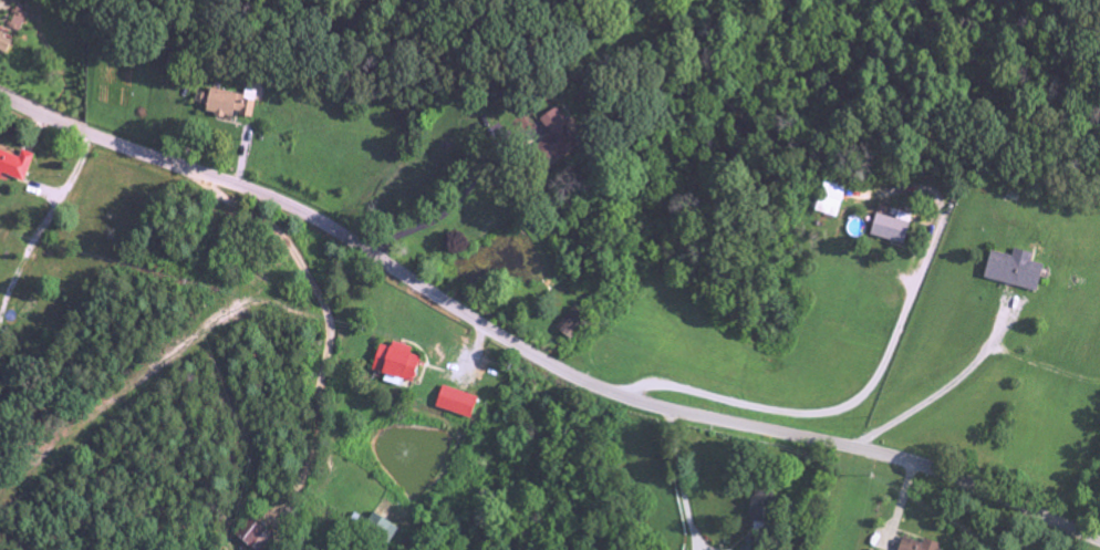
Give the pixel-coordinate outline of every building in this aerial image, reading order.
[(19,33),(27,11),(15,7),(8,28),(19,33)] [(12,36),(0,33),(0,51),(7,53),(12,36)] [(203,113),(231,118),(232,114),(252,118),(257,92),(244,90),(243,95),(207,89),(203,113)] [(577,147),(556,108),(537,118),(548,138),(531,147),(541,166),(577,147)] [(21,150),(17,158),(0,151),(0,178),(21,186),(33,155),(21,150)] [(847,189),(824,181),(814,211),(837,218),(847,189)] [(869,238),(904,244),(908,221),(873,216),(869,238)] [(1036,292),(1042,265),(1030,262),(1032,254),(1014,249),(1011,257),(990,251),(983,278),(1036,292)] [(571,339),(582,316),(569,309),(557,333),(571,339)] [(372,372),(389,376),(389,379),(412,384),(418,357),(410,355),(411,348),(391,343),(390,348),(378,345),(372,372)] [(436,410),(473,418),(477,396),(441,388),(436,410)] [(760,532),(760,525),(769,524),(768,495),(748,496),(750,532),(760,532)] [(387,546),(398,529),(373,514),(362,531),(387,546)] [(238,539),(255,548),(266,527),(249,518),(238,539)] [(902,538),(898,549),(939,549),(940,545),(923,540),(922,544),(902,538)]
